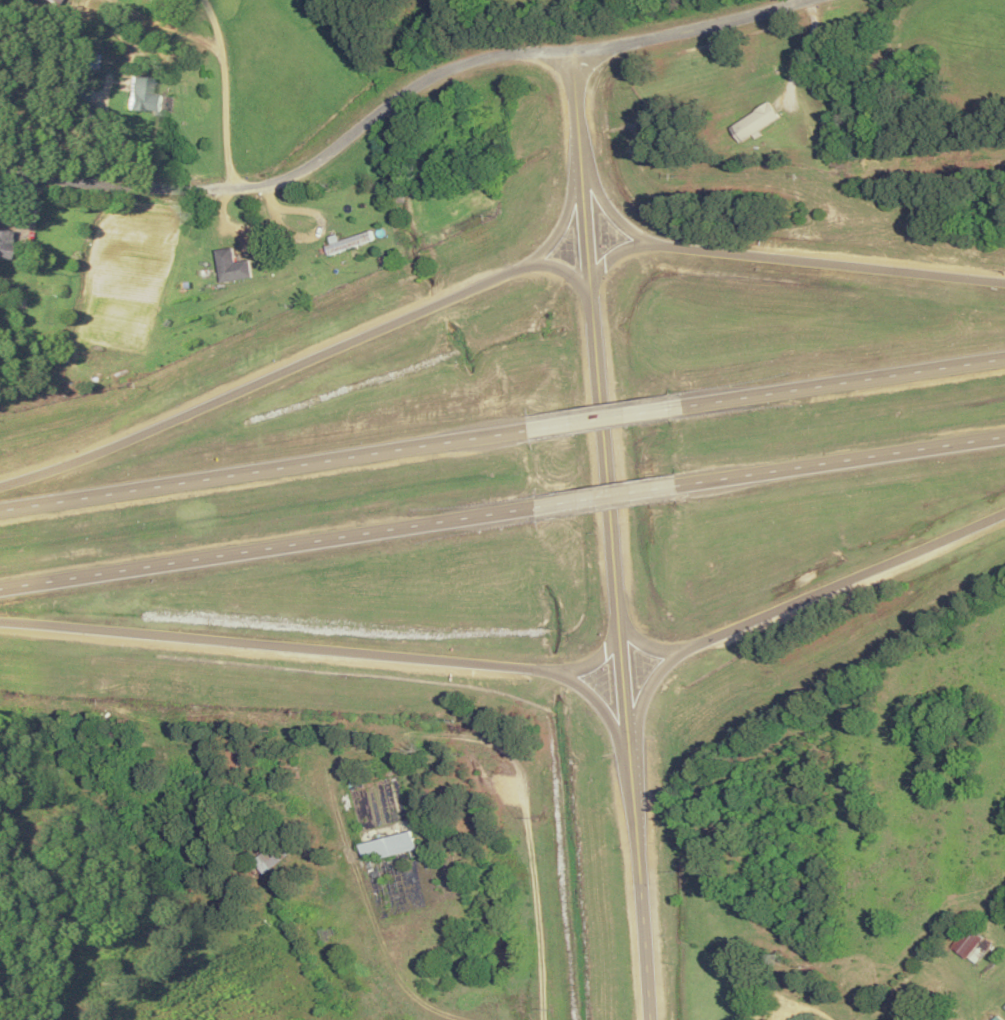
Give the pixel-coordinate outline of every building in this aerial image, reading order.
[(163,113),(165,94),(146,93),(147,77),(127,76),(125,110),(163,113)] [(86,90),(69,83),(65,94),(81,101),(86,90)] [(733,126),(743,141),(782,117),(772,101),(733,126)] [(0,220),(0,259),(9,259),(9,220),(0,220)] [(375,240),(372,230),(326,245),(329,255),(375,240)] [(237,262),(235,247),(218,250),(222,282),(254,277),(252,260),(237,262)] [(349,785),(365,856),(383,852),(383,856),(417,849),(400,773),(349,785)] [(290,854),(279,840),(254,859),(265,873),(290,854)] [(994,943),(972,924),(954,945),(976,964),(994,943)]
